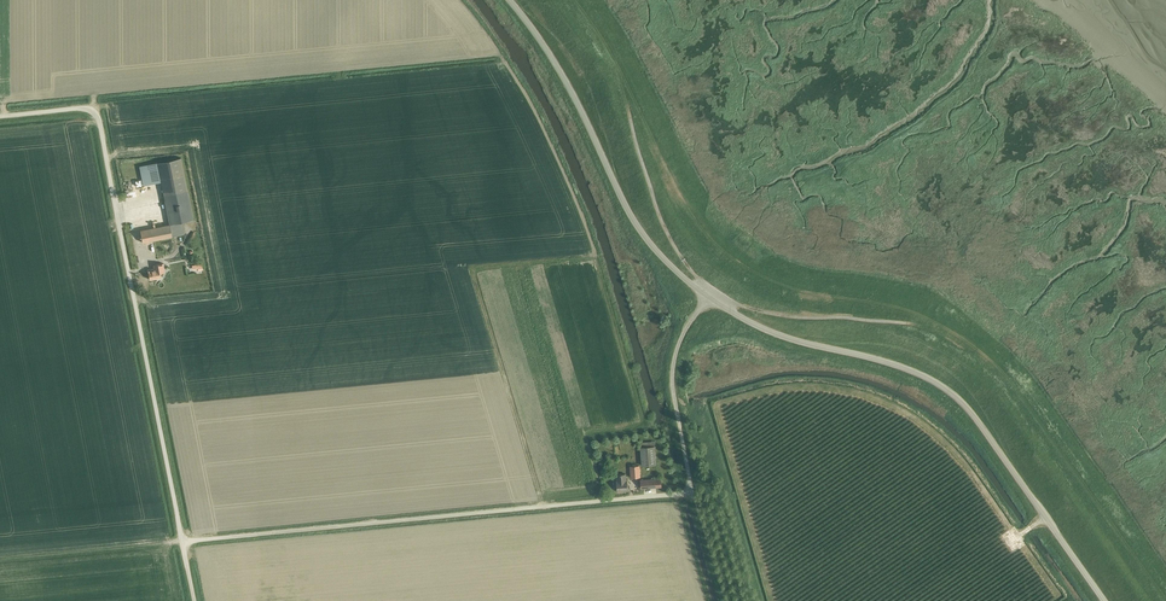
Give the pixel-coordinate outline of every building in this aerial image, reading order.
[(181,157),(139,166),(143,185),(161,182),(169,224),(193,219),(187,189),(181,157)] [(184,234),(182,222),(170,224),(140,230),(142,242),(172,236),(184,234)] [(160,277),(160,273),(165,272),(163,263),(153,265),(154,270),(148,271),(149,279),(160,277)] [(656,464),(655,446),(654,441),(640,442),(640,447),(642,465),(656,464)] [(639,465),(629,466),(630,477),(640,476),(639,465)] [(626,481),(625,474),(616,475),(618,491),(627,490),(627,481),(626,481)] [(661,486),(660,478),(640,480),(641,488),(661,486)]
